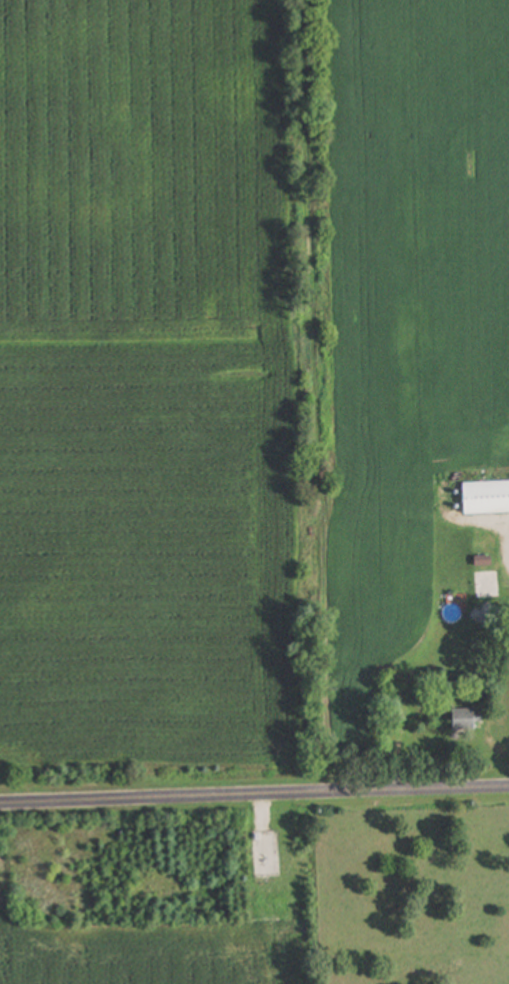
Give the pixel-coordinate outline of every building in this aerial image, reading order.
[(508,514),(508,483),(466,484),(468,516),(508,514)] [(480,730),(479,709),(455,709),(455,730),(480,730)]
